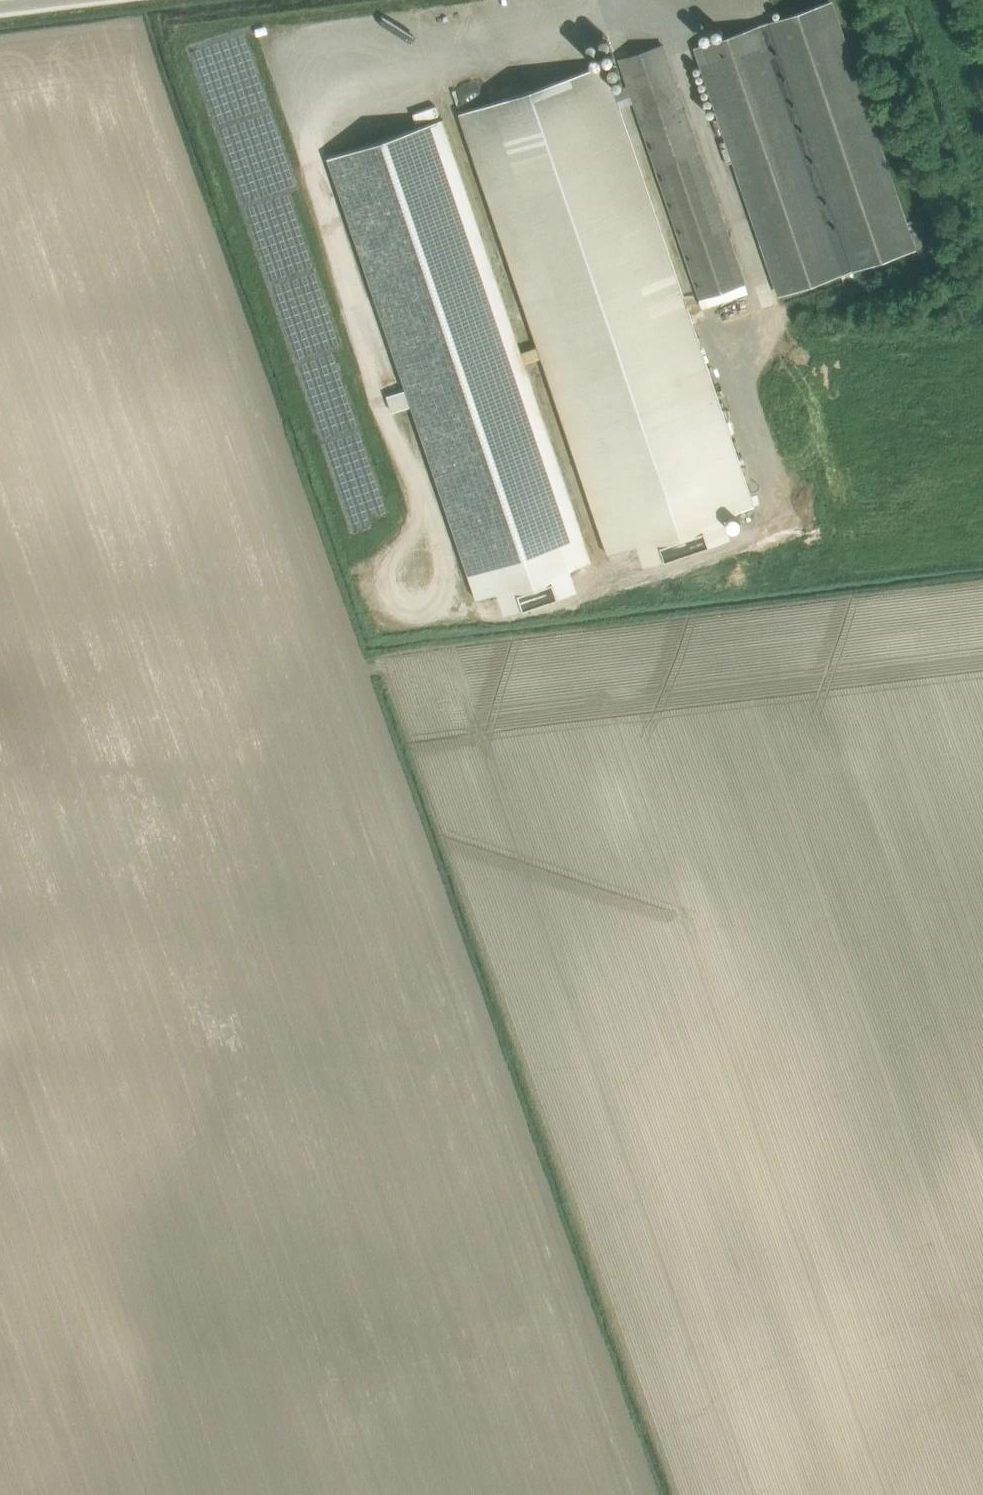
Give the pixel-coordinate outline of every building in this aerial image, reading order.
[(698,46),(704,65),(781,294),(913,249),(829,2),(769,22),(770,26),(760,30),(758,26),(698,46)] [(745,284),(701,156),(669,64),(663,45),(619,59),(626,78),(657,170),(701,298),(745,284)] [(754,506),(699,345),(605,64),(459,113),(538,346),(542,356),(608,555),(648,541),(655,562),(720,540),(714,519),(754,506)] [(436,104),(410,111),(413,122),(439,115),(436,104)] [(442,119),(328,157),(407,389),(412,406),(478,599),(506,589),(513,610),(570,592),(563,570),(591,560),(524,362),(542,356),(538,346),(521,352),(442,119)] [(389,411),(405,406),(400,388),(383,393),(389,411)]
